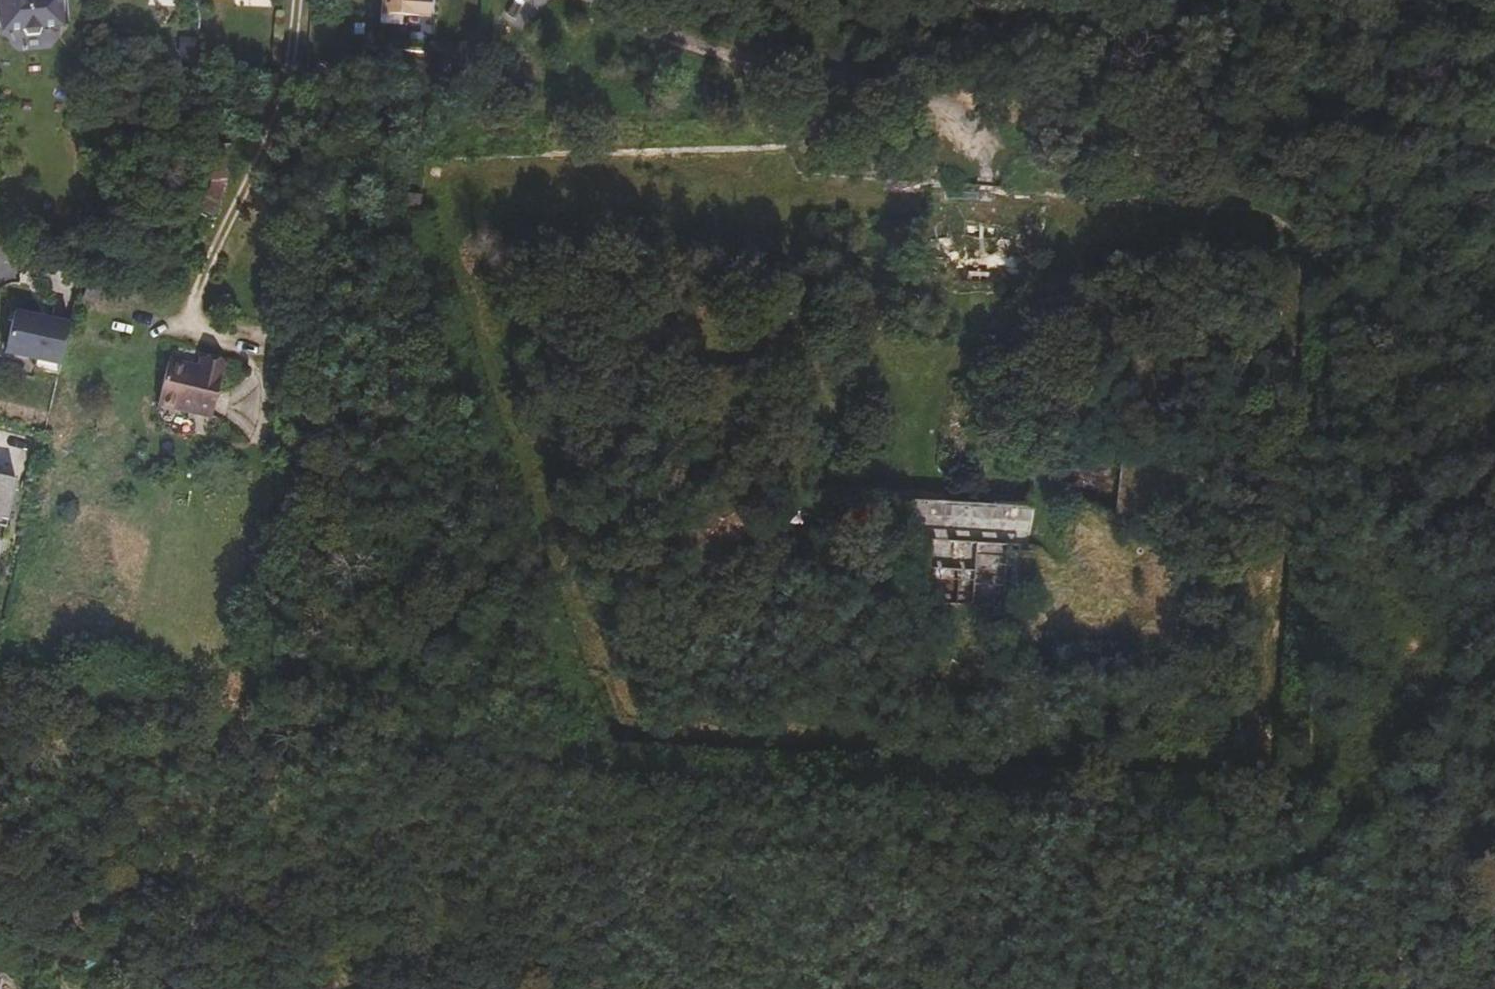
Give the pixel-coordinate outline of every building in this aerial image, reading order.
[(20,31),(21,35),(24,38),(26,39),(30,40),(34,39),(36,38),(38,35),(39,34),(39,32),(39,30),(58,29),(57,0),(0,0),(0,32),(20,31)] [(421,17),(423,0),(378,0),(376,13),(421,17)] [(359,4),(359,12),(371,13),(371,8),(371,4),(359,4)] [(190,147),(187,198),(203,198),(207,188),(208,185),(227,183),(228,149),(190,147)] [(220,193),(207,188),(203,198),(196,217),(209,222),(220,193)] [(83,298),(98,306),(107,281),(91,274),(83,298)] [(72,326),(16,313),(4,365),(34,372),(32,380),(58,386),(72,326)] [(210,416),(223,364),(202,359),(199,368),(169,361),(159,404),(210,416)] [(7,527),(18,480),(0,476),(0,525),(7,527)] [(1036,506),(898,498),(895,530),(922,531),(919,602),(1006,608),(1010,536),(1034,538),(1036,506)]
